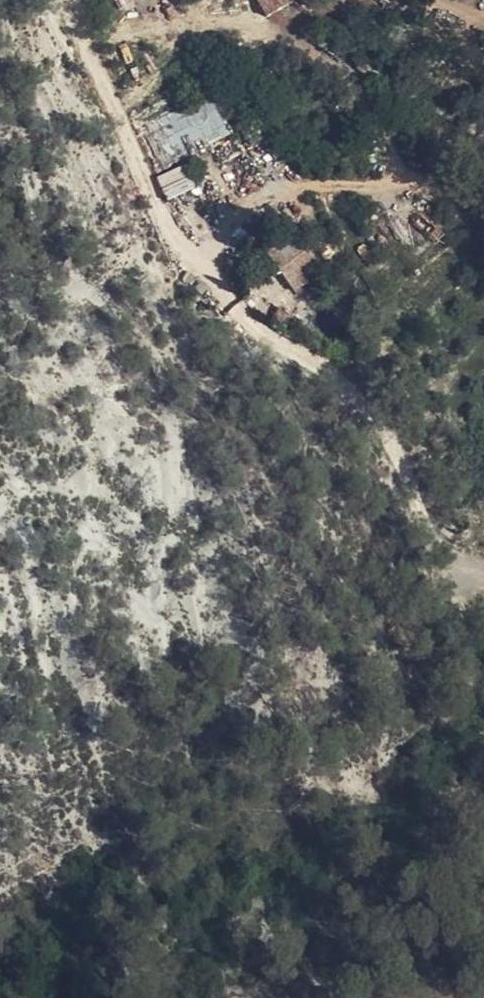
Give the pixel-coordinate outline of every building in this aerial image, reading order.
[(123,9),(134,0),(116,0),(123,9)] [(270,15),(298,5),(297,0),(265,0),(270,15)] [(176,143),(195,137),(197,144),(225,135),(214,101),(167,116),(176,143)] [(294,291),(320,273),(294,234),(268,252),(294,291)]
